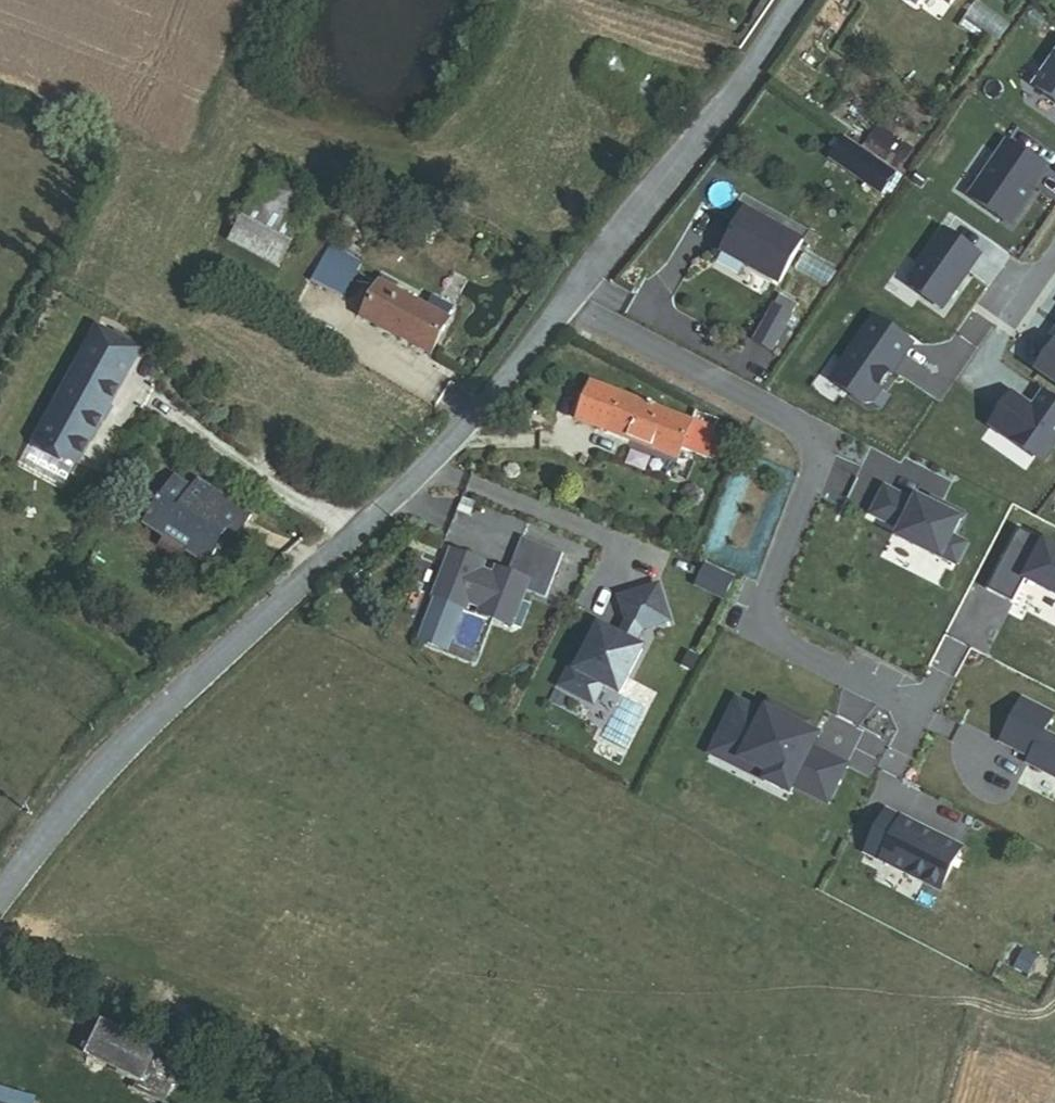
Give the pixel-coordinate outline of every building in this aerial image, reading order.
[(912,8),(918,0),(900,0),(912,8)] [(946,10),(953,0),(933,0),(946,10)] [(1033,90),(1054,105),(1054,58),(1033,90)] [(861,151),(897,176),(913,153),(877,128),(861,151)] [(881,199),(897,176),(861,151),(844,139),(828,162),(881,199)] [(1024,203),(1045,172),(1007,146),(970,200),(1011,229),(1027,205),(1024,203)] [(230,244),(277,270),(304,221),(297,217),(310,195),(269,173),(230,244)] [(720,255),(776,286),(799,243),(743,212),(720,255)] [(942,313),(979,259),(944,234),(910,283),(911,291),(942,313)] [(313,284),(342,299),(360,266),(330,250),(313,284)] [(431,299),(426,308),(381,283),(360,321),(432,361),(458,314),(438,303),(431,299)] [(771,312),(752,348),(769,357),(788,321),(771,312)] [(891,379),(912,347),(874,322),(832,384),(866,407),(873,405),(890,378),(891,379)] [(35,438),(78,461),(140,346),(129,341),(112,331),(97,323),(35,438)] [(129,341),(132,337),(114,327),(112,331),(129,341)] [(1038,376),(1054,388),(1054,352),(1038,376)] [(734,445),(740,429),(696,413),(692,423),(569,377),(556,413),(679,459),(682,451),(718,465),(727,442),(734,445)] [(1013,399),(991,430),(1043,467),(1054,451),(1054,402),(1046,397),(1034,414),(1013,399)] [(153,425),(165,433),(174,421),(161,412),(153,425)] [(191,489),(174,477),(145,520),(166,534),(158,547),(180,562),(187,551),(207,565),(228,534),(236,539),(251,517),(210,489),(204,498),(191,489)] [(196,480),(191,489),(204,498),(210,489),(196,480)] [(881,492),(869,517),(897,531),(893,539),(938,561),(939,558),(952,565),(961,546),(947,539),(958,517),(936,507),(933,511),(912,501),(909,506),(881,492)] [(1015,530),(984,591),(1010,604),(1022,580),(1054,597),(1054,550),(1015,530)] [(507,576),(527,584),(523,593),(544,602),(562,556),(521,540),(507,576)] [(477,616),(509,629),(523,593),(527,584),(507,576),(495,571),(492,578),(479,573),(482,566),(450,553),(432,598),(435,599),(461,609),(464,611),(466,605),(480,610),(477,616)] [(699,589),(715,595),(723,578),(707,571),(699,589)] [(575,672),(569,669),(559,689),(591,705),(601,687),(617,695),(640,651),(631,646),(640,631),(666,622),(655,588),(618,600),(626,624),(618,639),(598,629),(575,672)] [(423,630),(448,641),(461,609),(435,599),(423,630)] [(448,641),(423,630),(418,642),(443,653),(448,641)] [(760,716),(734,702),(719,732),(745,746),(737,762),(765,776),(762,783),(787,796),(791,788),(825,805),(844,767),(809,750),(805,748),(811,736),(803,732),(807,725),(766,704),(760,716)] [(1041,735),(1050,717),(1020,702),(998,743),(1028,758),(1025,764),(1054,780),(1054,742),(1041,735)] [(745,746),(719,732),(707,756),(762,783),(765,776),(737,762),(745,746)] [(809,750),(816,738),(811,736),(805,748),(809,750)] [(938,892),(959,850),(884,813),(864,854),(938,892)] [(155,1102),(167,1102),(184,1065),(101,1027),(87,1059),(139,1083),(134,1094),(155,1102)] [(0,1094),(0,1102),(30,1102),(0,1094)]
